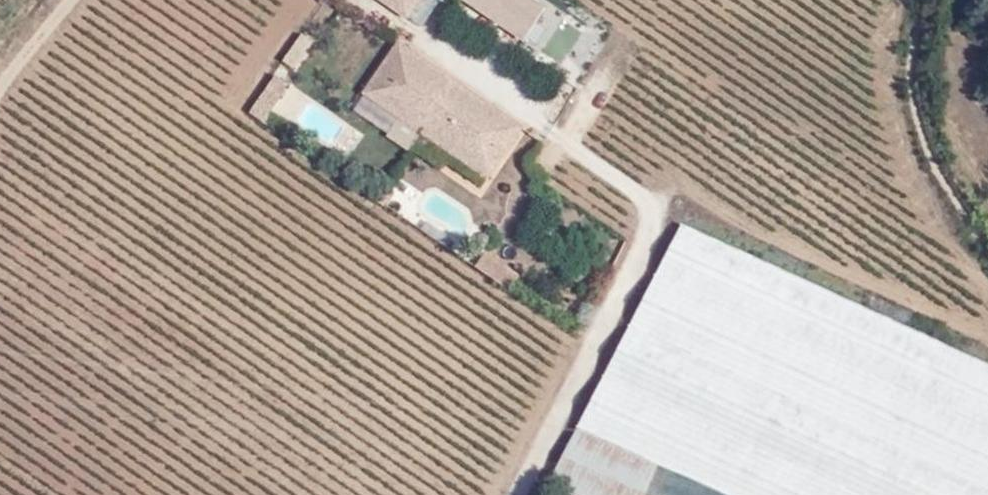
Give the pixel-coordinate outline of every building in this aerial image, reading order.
[(410,18),(423,0),(384,0),(410,18)] [(535,0),(468,0),(528,41),(549,10),(535,0)] [(300,31),(281,59),(293,67),(312,39),(300,31)] [(368,96),(425,135),(475,168),(489,147),(506,158),(524,130),(507,118),(502,126),(489,117),(494,109),(458,85),(402,47),(368,96)] [(292,87),(280,78),(272,90),(284,98),(292,87)] [(285,99),(284,98),(272,90),(254,115),(268,125),(285,99)] [(507,118),(494,109),(489,117),(502,126),(507,118)] [(506,158),(489,147),(475,168),(491,179),(506,158)] [(393,192),(384,187),(376,199),(384,205),(393,192)] [(681,227),(578,428),(658,466),(689,480),(684,491),(692,494),(987,494),(987,366),(681,227)] [(524,277),(490,253),(479,268),(513,293),(524,277)] [(572,494),(645,494),(658,466),(578,428),(549,485),(572,494)]
